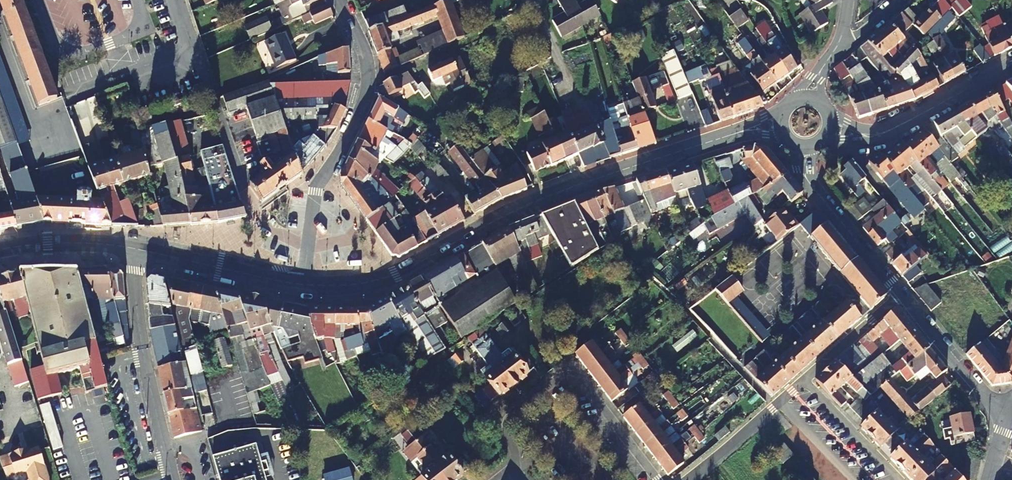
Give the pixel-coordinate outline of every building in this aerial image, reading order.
[(20,0),(0,0),(0,3),(38,107),(57,100),(20,0)] [(298,19),(328,6),(325,0),(287,0),(277,5),(282,18),(273,22),(276,29),(298,19)] [(387,23),(368,31),(384,73),(464,38),(449,0),(448,0),(406,16),(387,23)] [(558,0),(564,13),(552,20),(561,36),(600,15),(591,0),(588,0),(578,5),(575,0),(558,0)] [(800,14),(812,33),(828,23),(820,11),(832,3),(830,0),(808,0),(812,6),(800,14)] [(923,34),(940,17),(941,18),(947,12),(951,9),(944,0),(940,0),(914,26),(923,34)] [(1011,47),(1011,42),(1004,25),(1003,25),(991,0),(974,0),(986,26),(989,32),(995,30),(997,34),(987,38),(964,11),(957,16),(981,45),(983,48),(989,44),(994,56),(1011,47)] [(333,17),(328,6),(298,19),(304,33),(309,31),(306,24),(312,21),(314,25),(333,17)] [(384,14),(387,23),(406,16),(402,6),(384,13),(384,14)] [(907,8),(901,13),(912,24),(917,18),(907,8)] [(731,17),(738,28),(750,21),(742,10),(731,17)] [(932,38),(937,46),(954,78),(965,72),(954,53),(949,56),(939,36),(943,32),(942,31),(954,18),(947,12),(941,18),(928,31),(932,38)] [(900,34),(912,24),(901,13),(889,23),(900,34)] [(368,31),(387,23),(384,14),(364,22),(368,31)] [(1004,25),(1011,42),(1011,21),(1004,25)] [(247,42),(267,33),(262,22),(251,27),(242,31),(247,42)] [(801,66),(792,55),(789,57),(764,22),(755,29),(756,31),(769,47),(781,63),(788,75),(801,66)] [(903,57),(912,47),(900,34),(889,23),(878,32),(903,57)] [(757,39),(757,41),(767,55),(770,54),(772,57),(767,61),(762,64),(776,83),(788,75),(781,63),(769,47),(756,31),(753,33),(757,39)] [(927,42),(932,38),(928,31),(924,35),(923,37),(927,42)] [(603,38),(605,44),(618,38),(616,32),(603,38)] [(867,41),(892,68),(903,57),(878,32),(867,41)] [(276,68),(295,60),(284,35),(265,43),(276,68)] [(747,68),(751,74),(744,79),(756,97),(776,83),(762,64),(743,35),(738,39),(740,42),(738,44),(751,63),(747,65),(747,68)] [(551,57),(543,39),(535,43),(543,61),(551,57)] [(859,47),(866,58),(882,77),(883,77),(889,86),(897,105),(915,99),(908,87),(898,74),(892,68),(867,41),(859,47)] [(982,62),(990,58),(983,48),(981,45),(973,50),(982,62)] [(943,84),(954,78),(937,46),(933,47),(935,51),(932,52),(938,63),(933,66),(943,84)] [(858,63),(866,58),(859,47),(851,54),(858,63)] [(938,86),(921,56),(912,47),(903,57),(892,68),(898,74),(908,87),(915,99),(938,86)] [(320,77),(320,84),(350,83),(348,50),(318,58),(319,67),(327,67),(327,75),(323,75),(323,77),(320,77)] [(683,74),(673,50),(660,56),(679,99),(691,93),(688,84),(683,74)] [(471,83),(460,57),(428,71),(433,82),(442,78),(445,86),(450,84),(453,91),(471,83)] [(10,86),(0,60),(0,89),(10,86)] [(841,62),(833,69),(840,81),(849,75),(841,62)] [(859,65),(848,73),(854,81),(857,86),(858,85),(866,103),(868,102),(872,114),(888,109),(870,80),(859,65)] [(683,74),(688,84),(698,80),(699,81),(706,79),(711,77),(716,95),(712,97),(711,97),(720,122),(733,117),(719,75),(712,77),(706,66),(683,74)] [(744,79),(736,69),(719,75),(733,117),(763,107),(756,97),(744,79)] [(407,74),(383,85),(389,97),(402,91),(400,88),(409,84),(415,94),(419,91),(425,87),(423,84),(422,83),(418,86),(407,74)] [(711,77),(706,79),(712,97),(716,95),(711,77)] [(876,80),(874,77),(870,80),(888,109),(897,105),(889,86),(883,77),(882,77),(876,80)] [(656,108),(645,78),(632,83),(639,99),(643,112),(656,108)] [(523,79),(515,79),(515,91),(522,91),(523,79)] [(858,85),(857,86),(854,81),(843,87),(859,118),(872,114),(868,102),(866,103),(858,85)] [(269,140),(268,137),(286,131),(282,121),(270,85),(269,83),(223,97),(228,113),(246,108),(258,144),(257,144),(259,151),(261,158),(273,154),(271,147),(269,140)] [(319,130),(336,130),(345,111),(350,83),(320,84),(270,85),(282,121),(316,121),(316,123),(319,123),(319,130)] [(1005,83),(983,96),(990,109),(992,108),(1003,127),(1011,139),(1011,124),(1000,103),(1009,98),(1011,102),(1011,92),(1005,83)] [(675,100),(669,84),(663,87),(669,103),(675,100)] [(30,142),(10,86),(0,89),(0,98),(18,146),(30,142)] [(202,86),(192,88),(195,97),(205,94),(202,86)] [(432,98),(425,87),(419,91),(426,102),(432,98)] [(1000,128),(1003,127),(992,108),(990,109),(983,96),(969,104),(977,117),(982,114),(989,124),(992,127),(997,124),(1000,128)] [(392,133),(393,134),(396,129),(387,124),(391,117),(402,123),(408,115),(395,107),(380,97),(368,120),(392,133)] [(11,205),(17,228),(44,224),(37,201),(27,173),(18,146),(0,98),(0,148),(5,147),(11,165),(6,167),(18,203),(11,205)] [(639,99),(623,105),(637,150),(655,144),(643,112),(639,99)] [(984,128),(989,124),(982,114),(977,117),(969,104),(957,111),(965,123),(977,138),(987,131),(984,128)] [(621,131),(614,133),(620,155),(637,150),(623,105),(618,107),(622,121),(618,122),(621,131)] [(541,106),(526,112),(529,118),(532,120),(532,121),(539,137),(544,135),(548,142),(541,145),(542,147),(551,166),(551,167),(566,160),(544,112),(541,106)] [(584,167),(620,155),(614,133),(610,120),(594,127),(587,111),(568,120),(567,117),(574,114),(572,107),(562,112),(563,121),(568,133),(578,154),(584,167)] [(137,132),(156,128),(152,110),(133,115),(137,132)] [(544,112),(566,160),(578,154),(568,133),(563,135),(555,118),(552,119),(548,110),(544,112)] [(707,110),(700,113),(705,127),(713,124),(707,110)] [(957,111),(924,129),(951,163),(958,157),(951,148),(960,141),(965,147),(977,138),(965,123),(957,111)] [(370,149),(393,164),(412,146),(404,139),(400,143),(401,144),(390,154),(384,150),(389,142),(388,140),(392,133),(368,120),(358,142),(370,149)] [(173,152),(185,148),(186,148),(179,123),(165,126),(173,152)] [(474,183),(481,195),(467,202),(468,204),(474,214),(502,199),(473,162),(458,144),(457,144),(441,123),(427,128),(417,140),(418,141),(428,153),(436,162),(449,151),(474,183)] [(138,227),(129,201),(119,204),(115,192),(110,194),(108,190),(124,185),(116,161),(93,168),(91,161),(93,158),(90,148),(93,147),(86,127),(80,129),(78,124),(72,126),(83,157),(95,189),(96,193),(98,193),(112,226),(138,227)] [(162,189),(164,199),(159,200),(162,213),(159,213),(163,228),(190,226),(178,162),(176,162),(173,152),(165,126),(156,128),(137,132),(148,170),(164,165),(168,188),(162,189)] [(325,148),(336,130),(319,130),(304,149),(299,144),(298,145),(292,129),(286,131),(287,132),(302,175),(325,148)] [(951,163),(924,129),(914,137),(929,156),(931,155),(938,163),(939,162),(953,179),(956,177),(967,190),(970,188),(962,178),(953,166),(951,163)] [(116,161),(124,185),(150,177),(148,170),(137,132),(131,133),(131,136),(134,145),(138,147),(140,153),(116,161)] [(262,203),(302,175),(287,132),(279,135),(287,159),(273,169),(267,162),(259,167),(265,175),(249,186),(262,203)] [(126,147),(134,145),(131,136),(124,138),(126,147)] [(269,140),(271,147),(273,154),(274,155),(281,153),(276,137),(269,140)] [(937,172),(926,159),(929,156),(914,137),(904,145),(940,189),(948,183),(938,172),(937,172)] [(411,148),(420,159),(428,153),(418,141),(411,148)] [(397,195),(408,185),(416,178),(415,178),(409,174),(407,176),(405,175),(392,186),(375,170),(379,163),(367,156),(370,149),(358,142),(349,159),(391,199),(395,196),(397,195)] [(922,178),(936,194),(941,190),(940,189),(904,145),(901,142),(892,149),(907,168),(911,165),(921,178),(922,178)] [(1011,165),(1011,156),(1007,149),(1003,145),(998,149),(1011,165)] [(222,147),(200,153),(214,210),(218,224),(246,219),(222,147)] [(551,166),(542,147),(526,154),(535,173),(551,166)] [(218,224),(214,210),(209,211),(206,198),(200,198),(198,189),(195,189),(191,173),(192,173),(189,158),(188,159),(185,148),(173,152),(176,162),(178,162),(190,226),(218,224)] [(751,197),(788,177),(767,151),(753,149),(743,150),(746,160),(741,161),(758,181),(754,182),(746,186),(751,197)] [(917,188),(903,171),(907,168),(892,149),(882,158),(923,208),(928,204),(917,189),(917,188)] [(879,154),(869,163),(896,196),(899,194),(915,214),(923,208),(882,158),(879,154)] [(481,156),(473,162),(502,199),(526,189),(521,176),(520,176),(513,166),(501,174),(496,168),(495,168),(489,160),(487,162),(481,156)] [(387,201),(391,199),(349,159),(340,177),(341,186),(366,220),(389,203),(387,201)] [(430,167),(444,184),(450,179),(436,162),(430,167)] [(866,178),(852,162),(843,169),(846,172),(840,176),(858,198),(865,192),(859,184),(866,178)] [(962,178),(966,175),(961,169),(956,164),(953,166),(962,178)] [(691,201),(693,206),(706,201),(692,165),(679,169),(691,201)] [(675,198),(678,205),(691,201),(679,169),(666,173),(675,198)] [(720,174),(725,184),(730,182),(725,171),(720,174)] [(17,228),(11,205),(0,172),(0,231),(17,228)] [(415,178),(416,178),(438,205),(451,228),(464,221),(451,198),(446,200),(427,178),(426,178),(421,173),(415,178)] [(657,211),(654,205),(675,198),(666,173),(636,182),(650,214),(657,211)] [(766,206),(782,194),(790,204),(802,195),(788,177),(751,197),(748,199),(754,208),(763,203),(766,206)] [(438,205),(416,178),(408,185),(429,210),(412,220),(426,242),(451,228),(438,205)] [(631,229),(631,228),(644,222),(643,220),(652,217),(650,214),(636,182),(631,184),(640,203),(624,210),(614,189),(602,192),(613,216),(616,222),(621,234),(631,229)] [(89,225),(112,226),(98,193),(96,193),(95,189),(94,203),(90,203),(89,225)] [(76,225),(89,225),(90,203),(90,193),(89,191),(86,190),(82,190),(78,192),(77,202),(76,225)] [(967,204),(955,190),(948,196),(959,210),(967,204)] [(728,191),(707,201),(714,217),(735,206),(728,191)] [(604,220),(613,216),(602,192),(594,196),(604,220)] [(154,227),(163,228),(159,213),(156,201),(155,195),(147,198),(154,227)] [(366,220),(376,234),(385,227),(397,217),(389,206),(391,204),(392,205),(398,200),(395,196),(391,199),(387,201),(389,203),(366,220)] [(595,223),(598,229),(607,225),(604,220),(594,196),(584,200),(595,223)] [(848,210),(857,222),(872,210),(872,209),(863,198),(848,210)] [(592,225),(595,223),(584,200),(575,204),(591,237),(597,234),(592,225)] [(872,209),(872,210),(877,216),(863,229),(867,235),(894,213),(884,200),(872,209)] [(53,201),(37,201),(44,224),(51,224),(53,201)] [(51,224),(64,225),(65,202),(53,201),(51,224)] [(64,225),(76,225),(77,202),(65,202),(64,225)] [(598,251),(591,237),(575,204),(541,217),(552,235),(556,242),(564,256),(571,268),(598,251)] [(782,210),(764,224),(778,242),(796,228),(782,210)] [(412,220),(406,211),(397,217),(385,227),(391,236),(382,243),(392,257),(399,258),(426,242),(412,220)] [(816,212),(800,225),(870,311),(885,297),(816,212)] [(885,241),(883,238),(902,222),(894,213),(867,235),(877,247),(885,241)] [(538,245),(536,242),(552,235),(541,217),(508,229),(522,258),(530,254),(528,249),(538,245)] [(643,220),(644,222),(648,229),(655,225),(652,217),(643,220)] [(690,235),(702,227),(698,218),(687,227),(690,235)] [(621,234),(616,222),(610,224),(615,236),(621,234)] [(391,236),(385,227),(376,234),(382,243),(391,236)] [(880,249),(882,252),(894,242),(905,233),(909,230),(907,227),(903,230),(902,229),(892,238),(891,240),(880,249)] [(538,289),(522,258),(508,229),(482,245),(493,264),(496,270),(505,285),(509,282),(505,275),(506,275),(501,265),(510,260),(527,296),(538,289)] [(904,261),(901,258),(892,265),(902,277),(915,266),(929,255),(909,230),(905,233),(911,240),(911,241),(915,246),(918,249),(904,261)] [(610,233),(601,237),(606,246),(614,241),(612,238),(610,233)] [(548,246),(556,260),(564,256),(556,242),(548,246)] [(896,245),(894,242),(882,252),(884,255),(886,253),(896,245)] [(896,245),(886,253),(892,260),(904,250),(898,243),(896,245)] [(482,245),(464,256),(475,276),(493,264),(482,245)] [(918,249),(915,246),(901,258),(904,261),(918,249)] [(463,256),(455,260),(468,281),(475,276),(464,256),(463,256)] [(423,279),(437,301),(468,281),(455,260),(423,279)] [(475,276),(479,282),(496,270),(493,264),(475,276)] [(921,273),(915,266),(902,277),(908,284),(921,273)] [(505,285),(496,270),(479,282),(441,307),(461,339),(516,304),(505,285)] [(105,308),(113,338),(116,352),(130,348),(130,344),(123,346),(107,273),(78,274),(85,302),(92,300),(93,303),(94,305),(95,307),(99,309),(101,309),(104,308),(105,308)] [(118,273),(107,273),(123,346),(130,344),(128,336),(123,278),(118,273)] [(57,376),(79,370),(86,394),(107,388),(99,357),(93,334),(85,302),(78,274),(20,275),(31,317),(44,370),(30,373),(38,401),(62,395),(57,376)] [(10,325),(16,323),(10,304),(15,302),(20,320),(31,317),(20,275),(0,280),(0,292),(10,325)] [(150,332),(175,328),(170,307),(163,280),(150,278),(145,282),(150,332)] [(727,305),(737,298),(743,293),(731,278),(715,291),(727,305)] [(406,289),(440,341),(447,337),(440,328),(448,323),(438,309),(441,307),(437,301),(423,279),(406,289)] [(172,306),(173,308),(180,309),(182,321),(180,322),(188,353),(185,354),(194,389),(205,386),(189,324),(189,322),(191,286),(166,281),(172,306)] [(941,303),(926,285),(913,290),(930,311),(941,303)] [(189,322),(189,324),(210,328),(210,327),(200,325),(202,288),(191,286),(189,322)] [(212,316),(223,318),(215,291),(202,288),(200,325),(210,327),(212,316)] [(388,299),(405,330),(406,333),(424,364),(446,349),(440,341),(406,289),(388,299)] [(239,345),(252,341),(237,295),(215,291),(223,318),(226,329),(239,371),(261,365),(258,358),(244,362),(239,345)] [(4,354),(18,349),(12,331),(10,325),(0,292),(0,343),(4,354)] [(249,298),(237,295),(252,341),(257,340),(261,351),(256,352),(258,358),(261,365),(261,367),(273,363),(249,298)] [(280,360),(270,335),(274,334),(272,330),(261,300),(249,298),(273,363),(279,362),(278,360),(280,360)] [(737,298),(727,305),(762,344),(771,337),(737,298)] [(368,310),(382,354),(390,350),(385,340),(405,330),(388,299),(368,310)] [(261,300),(272,330),(282,332),(279,329),(284,305),(261,300)] [(811,310),(824,324),(837,340),(859,320),(846,305),(830,319),(825,313),(825,311),(818,304),(811,310)] [(300,344),(291,347),(281,351),(287,363),(303,359),(305,365),(323,360),(316,341),(309,321),(309,310),(284,305),(279,329),(282,332),(283,332),(286,338),(288,341),(297,337),(300,344)] [(182,355),(185,354),(173,308),(172,306),(170,307),(175,328),(182,355)] [(180,309),(173,308),(185,354),(188,353),(180,322),(182,321),(180,309)] [(309,321),(316,341),(323,339),(331,337),(332,341),(334,341),(335,310),(309,310),(309,321)] [(338,370),(350,365),(346,352),(343,342),(361,337),(358,310),(335,310),(334,341),(332,341),(336,353),(330,355),(338,370)] [(361,337),(343,342),(346,352),(369,344),(373,357),(382,354),(368,310),(358,310),(361,337)] [(889,330),(893,335),(885,341),(891,348),(899,342),(913,330),(897,310),(859,343),(867,353),(875,346),(873,344),(882,337),(889,330)] [(837,340),(824,324),(819,328),(807,314),(802,318),(828,348),(837,340)] [(226,329),(223,318),(212,316),(210,327),(210,328),(210,330),(211,334),(226,329)] [(810,336),(805,340),(819,356),(828,348),(802,318),(798,322),(810,336)] [(504,335),(510,330),(505,322),(498,327),(504,335)] [(801,345),(805,340),(793,326),(788,330),(801,345)] [(182,355),(175,328),(150,332),(164,395),(191,390),(184,364),(182,355)] [(283,332),(282,332),(272,330),(274,334),(277,341),(286,338),(283,332)] [(406,333),(405,330),(385,340),(390,350),(393,348),(389,342),(406,333)] [(626,337),(621,330),(615,334),(620,341),(626,337)] [(819,356),(805,340),(801,345),(788,330),(783,335),(809,364),(819,356)] [(893,335),(889,330),(882,337),(885,341),(893,335)] [(899,342),(909,355),(901,362),(891,370),(896,376),(908,367),(929,350),(913,330),(899,342)] [(475,335),(514,386),(528,376),(527,374),(534,368),(526,358),(518,363),(508,350),(501,356),(482,331),(475,335)] [(99,357),(103,355),(100,342),(97,333),(93,334),(99,357)] [(467,340),(487,367),(480,372),(490,385),(484,390),(492,401),(499,396),(500,397),(514,386),(475,335),(467,340)] [(790,353),(786,358),(799,373),(809,364),(783,335),(778,339),(790,353)] [(323,339),(328,355),(330,355),(336,353),(332,341),(331,337),(323,339)] [(626,337),(620,341),(625,348),(632,344),(626,337)] [(103,355),(116,352),(113,338),(100,342),(103,355)] [(288,341),(286,338),(277,341),(280,351),(281,351),(291,347),(288,341)] [(234,367),(225,339),(213,343),(221,370),(234,367)] [(252,341),(256,352),(261,351),(257,340),(252,341)] [(967,355),(992,386),(1011,383),(1011,347),(1004,366),(984,341),(967,355)] [(592,344),(576,356),(586,368),(611,348),(608,344),(598,351),(592,344)] [(790,382),(799,373),(786,358),(782,361),(769,347),(764,352),(790,382)] [(594,379),(610,366),(605,360),(615,353),(611,348),(586,368),(594,379)] [(836,363),(849,377),(855,372),(853,369),(864,360),(854,348),(836,363)] [(4,354),(8,368),(22,363),(18,349),(4,354)] [(891,370),(901,362),(890,349),(875,361),(869,366),(853,380),(868,396),(870,398),(881,388),(891,380),(896,376),(891,370)] [(908,367),(900,374),(906,383),(915,376),(925,368),(929,374),(935,381),(936,380),(942,376),(947,372),(929,350),(908,367)] [(790,382),(764,352),(758,357),(770,371),(757,383),(771,398),(790,382)] [(643,359),(638,353),(632,357),(637,364),(643,359)] [(756,358),(751,353),(739,363),(744,369),(756,358)] [(453,369),(458,366),(452,359),(448,362),(453,369)] [(643,359),(637,364),(643,371),(649,366),(643,359)] [(853,369),(855,372),(866,362),(864,360),(853,369)] [(869,366),(866,362),(855,372),(849,377),(853,380),(869,366)] [(22,363),(8,368),(15,389),(29,384),(22,363)] [(847,385),(851,390),(857,395),(859,394),(864,400),(868,396),(853,380),(849,377),(836,363),(825,372),(841,389),(847,385)] [(594,379),(603,390),(628,371),(624,366),(615,373),(610,366),(594,379)] [(915,376),(920,382),(929,374),(925,368),(915,376)] [(632,376),(628,371),(603,390),(612,402),(628,390),(623,383),(632,376)] [(815,382),(840,408),(845,404),(845,403),(837,393),(841,389),(825,372),(815,382)] [(951,387),(947,382),(942,376),(936,380),(937,382),(941,387),(945,384),(949,389),(951,387)] [(956,382),(952,377),(947,382),(951,387),(956,382)] [(912,404),(891,380),(881,388),(909,421),(919,412),(912,404)] [(937,382),(922,395),(930,404),(949,389),(945,384),(941,387),(937,382)] [(841,389),(846,394),(851,390),(847,385),(841,389)] [(184,407),(182,402),(193,399),(191,390),(164,395),(169,416),(196,410),(195,404),(184,407)] [(674,399),(668,392),(662,396),(668,404),(674,399)] [(920,413),(930,404),(922,395),(912,404),(919,412),(920,413)] [(674,399),(668,404),(673,410),(679,406),(674,399)] [(860,399),(849,408),(855,414),(865,404),(860,399)] [(49,404),(40,407),(54,451),(63,448),(49,404)] [(871,410),(865,404),(855,414),(860,419),(871,410)] [(633,430),(659,411),(655,405),(645,412),(641,406),(624,418),(633,430)] [(202,432),(196,410),(169,416),(174,439),(202,432)] [(682,410),(676,415),(681,422),(687,417),(682,410)] [(871,410),(860,419),(865,425),(876,415),(871,410)] [(633,430),(642,441),(658,429),(653,423),(662,416),(659,411),(633,430)] [(888,416),(883,420),(880,417),(877,413),(876,415),(865,425),(861,430),(870,439),(891,419),(888,416)] [(975,443),(970,417),(950,421),(952,430),(943,432),(945,441),(949,440),(951,448),(975,443)] [(896,433),(889,426),(893,422),(891,419),(870,439),(880,449),(885,445),(895,434),(896,433)] [(651,453),(667,441),(662,434),(671,427),(667,422),(658,429),(642,441),(651,453)] [(700,433),(694,426),(688,431),(694,438),(700,433)] [(405,431),(444,479),(458,479),(463,476),(462,475),(469,470),(461,458),(453,464),(444,451),(436,456),(413,427),(405,431)] [(405,431),(400,433),(392,438),(403,452),(412,464),(421,474),(423,475),(426,479),(444,479),(405,431)] [(921,432),(907,445),(911,449),(924,436),(921,432)] [(700,433),(694,438),(699,444),(705,440),(700,433)] [(901,440),(895,434),(885,445),(890,451),(901,440)] [(906,446),(895,456),(891,460),(900,470),(929,442),(924,436),(911,449),(907,445),(906,446)] [(773,453),(783,444),(779,439),(768,448),(773,453)] [(651,453),(659,464),(685,445),(681,440),(671,447),(667,441),(651,453)] [(906,446),(901,440),(890,451),(895,456),(906,446)] [(909,479),(925,464),(921,460),(933,448),(929,442),(900,470),(909,479)] [(689,450),(685,445),(659,464),(668,476),(669,476),(684,464),(679,457),(689,450)] [(778,459),(788,450),(784,445),(773,454),(778,459)] [(255,446),(212,458),(219,479),(265,479),(263,473),(268,472),(265,463),(261,464),(255,446)] [(9,456),(16,477),(27,473),(30,479),(49,479),(40,450),(29,453),(29,454),(24,455),(23,452),(9,456)] [(778,459),(783,465),(793,456),(788,451),(778,459)] [(931,458),(935,462),(941,457),(937,453),(931,458)] [(784,466),(787,470),(797,462),(794,457),(784,466)] [(941,457),(935,462),(929,468),(925,464),(909,479),(928,479),(935,473),(945,463),(941,457)] [(966,458),(964,465),(979,470),(981,462),(966,458)] [(788,471),(792,477),(803,468),(798,463),(788,471)] [(935,473),(941,479),(960,479),(945,463),(935,473)] [(964,465),(962,473),(977,477),(979,470),(964,465)] [(795,479),(801,479),(808,474),(803,469),(793,477),(795,479)] [(349,470),(324,478),(324,479),(351,479),(349,470)]
